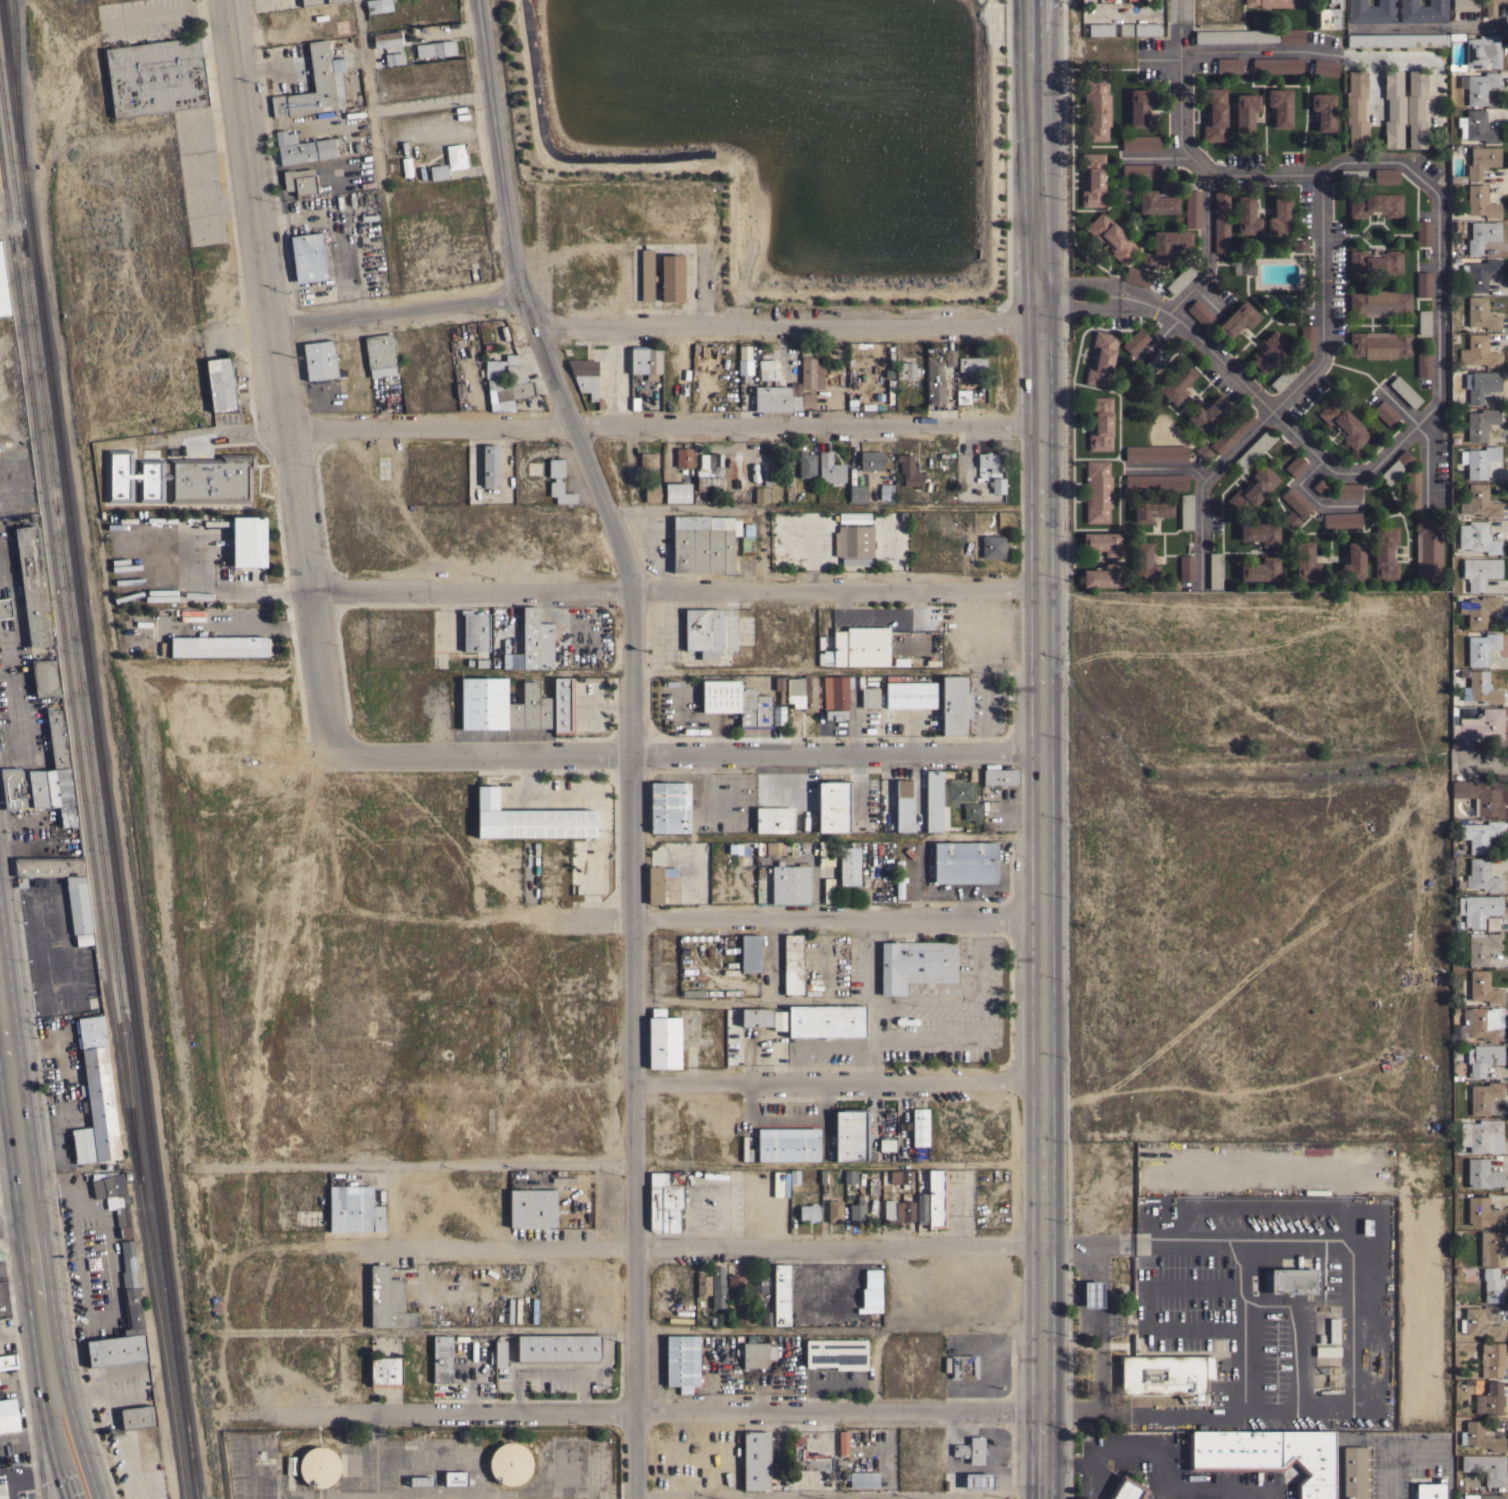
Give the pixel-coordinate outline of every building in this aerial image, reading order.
[(367,14),(365,0),(391,0),(392,10),(389,10),(389,7),(385,7),(386,10),(382,10),(382,11),(367,14)] [(1327,8),(1327,0),(1342,0),(1342,8),(1338,8),(1339,27),(1317,27),(1317,8),(1327,8)] [(1347,22),(1347,0),(1366,0),(1366,5),(1377,5),(1377,0),(1395,0),(1395,22),(1347,22)] [(1398,22),(1398,0),(1417,0),(1417,5),(1428,5),(1428,0),(1446,0),(1446,22),(1398,22)] [(1452,10),(1452,0),(1478,0),(1478,10),(1452,10)] [(1483,5),(1483,0),(1507,0),(1507,5),(1495,5),(1495,17),(1485,17),(1484,5),(1483,5)] [(1113,23),(1113,36),(1088,36),(1088,23),(1113,23)] [(1131,23),(1131,36),(1119,36),(1119,23),(1131,23)] [(1158,23),(1158,36),(1134,36),(1134,23),(1158,23)] [(1304,29),(1304,44),(1279,44),(1279,28),(1304,29)] [(1278,29),(1278,41),(1194,43),(1194,31),(1278,29)] [(399,30),(400,31),(401,31),(402,43),(401,44),(386,46),(386,48),(383,48),(383,47),(374,48),(374,47),(372,47),(372,41),(371,41),(370,35),(372,34),(399,30)] [(1447,33),(1447,46),(1347,46),(1346,34),(1447,33)] [(1498,35),(1498,47),(1500,47),(1500,67),(1489,67),(1489,57),(1484,57),(1484,68),(1472,68),(1472,69),(1467,69),(1467,68),(1465,68),(1465,38),(1478,38),(1478,35),(1498,35)] [(104,49),(199,36),(208,105),(113,117),(104,49)] [(330,59),(343,57),(343,58),(349,57),(350,66),(344,67),(345,70),(341,70),(345,98),(343,98),(344,108),(272,117),(270,96),(285,94),(285,95),(313,91),(307,42),(327,39),(330,59)] [(455,54),(439,56),(439,57),(437,57),(436,55),(416,57),(414,44),(453,39),(455,54)] [(384,54),(403,52),(405,63),(385,65),(384,54)] [(1241,58),(1241,73),(1216,73),(1216,58),(1241,58)] [(1252,73),(1252,58),(1302,58),(1302,72),(1252,73)] [(1312,74),(1314,59),(1327,60),(1327,59),(1332,60),(1332,61),(1339,62),(1337,77),(1312,74)] [(1384,120),(1387,120),(1387,98),(1383,98),(1383,70),(1402,70),(1402,95),(1404,95),(1404,123),(1402,123),(1402,148),(1384,148),(1384,120)] [(1408,123),(1406,123),(1405,95),(1408,95),(1408,70),(1426,70),(1426,98),(1423,98),(1423,120),(1426,120),(1427,148),(1408,148),(1408,123)] [(1366,99),(1363,99),(1364,120),(1367,120),(1367,148),(1348,148),(1348,124),(1346,124),(1345,92),(1348,92),(1348,71),(1366,71),(1366,99)] [(1467,75),(1483,75),(1483,72),(1499,72),(1499,86),(1488,86),(1488,89),(1486,89),(1486,105),(1476,105),(1476,107),(1471,107),(1471,105),(1467,105),(1467,75)] [(1084,141),(1084,79),(1107,79),(1107,94),(1110,94),(1110,126),(1107,126),(1107,141),(1084,141)] [(1225,141),(1202,142),(1202,125),(1205,125),(1205,119),(1206,119),(1206,110),(1205,110),(1205,105),(1202,105),(1202,88),(1225,88),(1225,141)] [(1130,89),(1153,89),(1153,106),(1146,106),(1147,127),(1130,127),(1130,89)] [(1291,127),(1274,127),(1274,106),(1268,106),(1267,89),(1290,89),(1291,127)] [(1334,131),(1317,132),(1317,110),(1311,110),(1311,93),(1334,93),(1334,131)] [(1236,94),(1259,94),(1259,111),(1253,111),(1253,132),(1236,132),(1236,94)] [(1484,126),(1487,126),(1487,128),(1498,128),(1498,143),(1482,142),(1482,140),(1466,139),(1466,137),(1459,137),(1459,126),(1456,126),(1456,117),(1466,117),(1466,110),(1484,110),(1484,126)] [(280,165),(274,131),(285,129),(286,133),(287,133),(295,132),(297,143),(332,137),(332,138),(339,137),(340,145),(334,146),(335,157),(280,165)] [(1159,135),(1159,150),(1122,151),(1122,136),(1159,135)] [(466,167),(448,170),(445,145),(462,143),(463,149),(464,148),(466,167)] [(1499,147),(1499,166),(1486,166),(1486,169),(1481,169),(1481,180),(1467,180),(1467,164),(1470,164),(1470,147),(1499,147)] [(1104,206),(1081,206),(1081,189),(1083,189),(1083,184),(1085,184),(1085,175),(1083,175),(1083,170),(1081,170),(1081,153),(1104,153),(1104,206)] [(410,158),(412,158),(412,162),(410,162),(412,176),(403,177),(403,175),(401,175),(401,173),(403,173),(401,158),(410,157),(410,158)] [(430,180),(428,166),(446,164),(448,178),(430,180)] [(1159,164),(1159,179),(1122,179),(1122,164),(1159,164)] [(296,196),(295,190),(284,191),(282,171),(293,169),(293,171),(313,168),(316,193),(296,196)] [(1373,184),(1373,169),(1398,168),(1398,183),(1373,184)] [(1467,184),(1486,184),(1486,201),(1489,201),(1489,203),(1499,203),(1499,217),(1484,217),(1484,214),(1467,214),(1467,184)] [(1130,199),(1116,199),(1116,187),(1130,187),(1130,199)] [(1139,213),(1139,190),(1156,190),(1156,196),(1177,196),(1177,213),(1139,213)] [(1200,228),(1185,227),(1185,190),(1200,190),(1200,228)] [(1213,190),(1228,190),(1229,252),(1214,252),(1213,190)] [(1348,194),(1401,193),(1402,217),(1384,217),(1384,214),(1379,214),(1379,213),(1370,213),(1370,214),(1365,214),(1365,217),(1349,217),(1348,194)] [(1290,233),(1267,234),(1267,217),(1273,217),(1273,196),(1290,195),(1290,233)] [(1237,196),(1253,196),(1254,217),(1260,217),(1260,234),(1237,234),(1237,196)] [(1139,248),(1123,265),(1110,253),(1112,251),(1109,248),(1110,247),(1103,241),(1102,242),(1098,238),(1097,240),(1084,228),(1101,211),(1139,248)] [(1431,246),(1416,246),(1416,221),(1431,221),(1431,246)] [(1500,222),(1500,241),(1484,241),(1484,243),(1481,243),(1481,255),(1467,255),(1467,239),(1470,239),(1470,222),(1500,222)] [(1191,231),(1191,248),(1169,248),(1169,255),(1167,255),(1167,267),(1143,267),(1143,252),(1153,252),(1152,231),(1191,231)] [(326,279),(295,283),(289,236),(320,232),(326,279)] [(1292,251),(1292,241),(1307,240),(1307,251),(1292,251)] [(640,249),(653,249),(653,275),(659,275),(659,281),(653,281),(653,301),(640,301),(640,249)] [(1348,273),(1348,250),(1365,250),(1365,252),(1370,252),(1370,254),(1380,254),(1380,253),(1385,253),(1385,250),(1401,250),(1401,273),(1348,273)] [(683,301),(660,301),(660,255),(683,254),(683,301)] [(1500,259),(1500,274),(1489,274),(1489,279),(1486,279),(1486,284),(1487,284),(1487,289),(1486,289),(1486,292),(1467,292),(1467,277),(1461,277),(1461,264),(1467,264),(1467,262),(1484,262),(1484,259),(1500,259)] [(1173,296),(1164,287),(1189,261),(1198,270),(1173,296)] [(1151,273),(1146,288),(1123,280),(1127,265),(1151,273)] [(1431,297),(1416,297),(1416,272),(1431,272),(1431,297)] [(1395,290),(1395,293),(1410,292),(1411,315),(1395,316),(1365,317),(1365,316),(1349,316),(1349,293),(1364,293),(1364,290),(1395,290)] [(1467,296),(1486,296),(1486,312),(1490,312),(1490,315),(1500,315),(1500,329),(1484,329),(1484,326),(1467,326),(1467,296)] [(1214,316),(1204,327),(1186,309),(1196,298),(1214,316)] [(1243,300),(1260,316),(1248,328),(1243,324),(1228,339),(1216,327),(1243,300)] [(1430,335),(1417,335),(1417,310),(1430,310),(1430,335)] [(1139,327),(1150,338),(1132,355),(1121,345),(1139,327)] [(1273,329),(1290,346),(1263,373),(1251,361),(1266,346),(1261,342),(1273,329)] [(1107,388),(1084,383),(1088,366),(1090,366),(1091,362),(1092,362),(1094,353),(1093,352),(1094,348),(1091,347),(1095,330),(1118,335),(1107,388)] [(480,332),(485,331),(489,331),(490,344),(486,345),(481,345),(480,332)] [(1364,358),(1364,356),(1349,356),(1349,333),(1365,333),(1365,332),(1395,332),(1411,332),(1411,356),(1395,356),(1395,358),(1364,358)] [(368,369),(364,337),(392,333),(392,334),(393,333),(395,348),(393,348),(395,365),(394,365),(396,375),(370,379),(368,369)] [(1487,350),(1489,350),(1489,352),(1500,352),(1500,367),(1485,367),(1484,363),(1458,364),(1458,349),(1468,349),(1467,334),(1486,334),(1487,350)] [(302,344),(333,339),(338,376),(306,380),(302,344)] [(661,348),(661,373),(657,373),(657,380),(660,380),(660,395),(645,395),(645,380),(646,380),(646,373),(630,373),(630,348),(661,348)] [(1160,348),(1169,357),(1151,375),(1142,366),(1160,348)] [(955,365),(944,366),(944,349),(954,349),(955,365)] [(752,374),(738,375),(737,359),(739,359),(739,352),(745,352),(745,350),(746,350),(747,359),(752,359),(752,374)] [(1431,377),(1416,377),(1416,352),(1431,352),(1431,377)] [(485,378),(484,360),(497,360),(497,361),(505,361),(505,354),(516,354),(517,355),(521,353),(530,374),(526,376),(526,377),(506,378),(485,378)] [(237,408),(212,412),(205,360),(230,356),(237,408)] [(812,357),(812,358),(815,358),(815,363),(822,363),(822,389),(800,388),(801,358),(802,358),(802,357),(812,357)] [(985,357),(985,370),(958,371),(958,357),(985,357)] [(776,358),(776,361),(779,361),(780,378),(783,378),(784,384),(773,385),(772,379),(766,380),(766,381),(758,381),(757,371),(759,371),(758,360),(776,358)] [(943,381),(927,381),(926,358),(937,358),(937,359),(943,359),(943,381)] [(597,360),(597,365),(599,365),(599,367),(597,367),(597,392),(579,392),(567,360),(597,360)] [(896,378),(896,364),(897,364),(897,363),(899,363),(899,362),(915,362),(915,367),(918,367),(918,375),(915,375),(915,378),(896,378)] [(1184,362),(1196,374),(1181,389),(1186,393),(1174,405),(1157,389),(1184,362)] [(1500,371),(1500,391),(1487,391),(1487,393),(1482,394),(1482,404),(1468,404),(1468,389),(1471,389),(1471,388),(1464,388),(1464,373),(1471,373),(1471,371),(1500,371)] [(1422,400),(1413,409),(1387,384),(1396,375),(1422,400)] [(526,377),(527,381),(532,380),(532,381),(533,381),(537,394),(511,399),(496,401),(496,402),(489,403),(487,389),(486,379),(506,379),(506,378),(526,377)] [(887,391),(886,391),(886,390),(887,390),(887,379),(892,379),(892,380),(894,380),(894,385),(892,385),(892,404),(887,404),(887,391)] [(790,383),(800,383),(800,409),(791,409),(791,411),(754,411),(754,386),(790,386),(790,383)] [(944,403),(927,404),(926,385),(944,385),(944,403)] [(969,389),(970,403),(956,403),(956,390),(969,389)] [(814,393),(814,407),(801,407),(801,393),(814,393)] [(1198,406),(1202,410),(1217,395),(1229,407),(1202,434),(1186,418),(1198,406)] [(1111,450),(1088,450),(1088,433),(1090,433),(1090,428),(1092,428),(1092,419),(1090,419),(1090,414),(1088,414),(1088,397),(1111,397),(1111,450)] [(1333,397),(1370,434),(1354,451),(1342,439),(1344,437),(1340,434),(1341,433),(1334,426),(1333,427),(1330,423),(1328,425),(1316,413),(1333,397)] [(847,399),(857,399),(856,405),(862,405),(862,403),(874,404),(874,405),(883,405),(883,410),(862,410),(862,409),(856,409),(856,410),(847,410),(847,399)] [(1400,417),(1389,427),(1372,410),(1382,399),(1400,417)] [(1220,455),(1209,445),(1244,409),(1254,419),(1220,455)] [(1466,412),(1480,412),(1480,409),(1499,409),(1499,423),(1488,423),(1488,428),(1485,428),(1485,441),(1466,441),(1466,412)] [(1241,471),(1233,462),(1266,428),(1274,437),(1241,471)] [(1213,454),(1206,461),(1194,449),(1201,442),(1213,454)] [(482,486),(482,445),(499,445),(499,486),(482,486)] [(1125,461),(1125,446),(1187,446),(1187,461),(1125,461)] [(1499,446),(1499,460),(1488,460),(1488,463),(1485,463),(1485,479),(1467,479),(1467,463),(1459,463),(1459,450),(1467,450),(1467,449),(1483,449),(1483,446),(1499,446)] [(168,500),(168,477),(162,477),(163,501),(135,501),(135,475),(130,475),(130,499),(106,500),(106,447),(132,447),(132,471),(135,471),(135,457),(162,456),(163,460),(167,460),(167,456),(217,456),(217,452),(253,452),(253,466),(248,466),(248,499),(168,500)] [(675,448),(691,448),(692,467),(676,467),(675,448)] [(1396,458),(1395,457),(1404,448),(1415,459),(1406,468),(1404,467),(1388,483),(1379,475),(1396,458)] [(877,451),(877,449),(880,449),(880,451),(882,451),(882,470),(874,470),(874,471),(871,471),(871,470),(860,470),(859,451),(877,451)] [(844,463),(844,486),(831,486),(831,482),(818,482),(818,451),(831,451),(831,463),(838,463),(844,463)] [(657,452),(657,467),(639,467),(639,452),(657,452)] [(815,477),(798,477),(798,460),(797,460),(797,457),(798,457),(798,452),(805,452),(805,454),(814,454),(815,477)] [(997,471),(989,472),(989,467),(977,467),(977,453),(985,453),(985,452),(990,452),(990,453),(997,453),(997,471)] [(700,454),(708,454),(708,453),(722,453),(722,478),(721,478),(721,491),(696,491),(696,478),(695,478),(695,470),(700,470),(700,454)] [(913,472),(922,472),(922,488),(916,488),(916,485),(903,485),(903,473),(900,473),(900,460),(897,460),(897,454),(913,454),(913,472)] [(1294,478),(1284,467),(1297,454),(1307,465),(1294,478)] [(563,476),(548,477),(548,459),(563,459),(563,476)] [(1085,507),(1085,476),(1085,460),(1108,460),(1108,475),(1111,475),(1111,507),(1109,507),(1109,522),(1085,522),(1085,507)] [(1242,517),(1225,500),(1237,488),(1239,490),(1243,486),(1244,487),(1250,481),(1249,480),(1253,476),(1251,475),(1263,463),(1279,479),(1242,517)] [(763,485),(761,467),(775,465),(777,484),(763,485)] [(1404,471),(1419,471),(1419,508),(1404,508),(1404,471)] [(1125,489),(1125,474),(1187,474),(1187,489),(1125,489)] [(1331,485),(1320,496),(1311,487),(1322,476),(1331,485)] [(555,503),(555,496),(549,496),(549,481),(553,481),(553,477),(559,477),(560,481),(562,481),(563,492),(576,492),(576,502),(555,503)] [(1004,493),(992,493),(992,486),(989,486),(989,481),(991,481),(991,477),(1004,478),(1004,493)] [(655,483),(660,483),(660,484),(661,501),(644,502),(644,485),(655,485),(655,483)] [(661,503),(687,503),(687,483),(660,483),(661,503)] [(893,484),(892,500),(879,500),(880,483),(893,484)] [(1360,483),(1360,498),(1336,498),(1336,483),(1360,483)] [(1468,483),(1487,483),(1487,499),(1489,499),(1489,502),(1501,502),(1501,516),(1485,516),(1485,513),(1468,513),(1468,483)] [(866,485),(866,501),(849,502),(849,485),(866,485)] [(1312,507),(1302,518),(1280,496),(1290,485),(1312,507)] [(754,487),(767,487),(767,495),(770,495),(770,500),(767,500),(767,503),(755,503),(754,487)] [(1192,530),(1180,530),(1180,494),(1192,494),(1192,530)] [(1134,522),(1134,499),(1172,499),(1172,516),(1150,516),(1150,522),(1134,522)] [(1360,512),(1361,527),(1324,528),(1323,513),(1360,512)] [(722,572),(672,572),(673,515),(708,515),(708,517),(722,517),(722,572)] [(232,517),(265,516),(265,567),(232,567),(232,517)] [(732,517),(732,520),(740,520),(740,535),(733,535),(733,573),(722,572),(722,517),(732,517)] [(1416,564),(1415,564),(1415,532),(1416,532),(1416,517),(1439,517),(1439,532),(1441,532),(1442,564),(1439,564),(1439,580),(1416,580),(1416,564)] [(1458,524),(1468,524),(1468,521),(1487,521),(1487,534),(1489,534),(1489,539),(1500,539),(1500,553),(1485,553),(1485,550),(1468,550),(1468,548),(1458,548),(1458,524)] [(753,555),(740,555),(740,525),(743,525),(743,523),(753,523),(753,555)] [(1278,523),(1278,546),(1261,547),(1261,540),(1240,540),(1239,523),(1278,523)] [(14,527),(32,525),(48,646),(29,646),(14,527)] [(873,556),(837,557),(837,526),(872,526),(873,556)] [(1374,526),(1397,526),(1398,543),(1395,543),(1395,548),(1394,548),(1394,558),(1395,558),(1395,563),(1397,563),(1398,579),(1375,580),(1374,526)] [(1121,532),(1121,556),(1103,556),(1103,550),(1082,550),(1082,533),(1121,532)] [(982,558),(982,535),(1005,535),(1005,543),(1008,543),(1008,549),(1005,549),(1005,558),(982,558)] [(1313,562),(1319,562),(1319,580),(1295,580),(1295,541),(1313,541),(1313,562)] [(1151,563),(1157,563),(1157,580),(1134,580),(1134,542),(1150,542),(1151,563)] [(1364,580),(1341,580),(1341,563),(1347,563),(1347,542),(1364,542),(1364,580)] [(1221,589),(1209,589),(1208,553),(1221,553),(1221,589)] [(1194,580),(1179,580),(1179,555),(1194,555),(1194,580)] [(1240,580),(1239,563),(1261,563),(1261,557),(1278,556),(1278,580),(1240,580)] [(1501,559),(1500,577),(1485,577),(1485,580),(1482,580),(1482,591),(1468,591),(1468,578),(1467,578),(1467,577),(1462,577),(1462,558),(1501,559)] [(1082,586),(1082,570),(1103,570),(1103,563),(1121,563),(1121,586),(1082,586)] [(1467,613),(1458,613),(1458,601),(1467,601),(1467,599),(1484,599),(1484,596),(1500,596),(1500,610),(1490,610),(1490,613),(1486,613),(1486,629),(1467,628),(1467,613)] [(12,616),(0,618),(0,599),(9,597),(12,616)] [(700,660),(699,650),(684,650),(684,634),(681,634),(681,624),(684,624),(684,609),(721,608),(721,650),(719,650),(717,660),(700,660)] [(475,614),(475,611),(481,611),(481,613),(488,613),(488,651),(463,651),(462,614),(475,614)] [(833,666),(833,631),(846,631),(846,627),(888,627),(888,665),(833,666)] [(1467,636),(1484,636),(1484,633),(1500,633),(1500,648),(1489,647),(1489,650),(1486,650),(1486,666),(1467,666),(1467,636)] [(266,636),(266,637),(269,637),(269,655),(266,655),(266,657),(170,657),(169,636),(266,636)] [(510,653),(522,653),(522,668),(502,668),(502,654),(510,654),(510,653)] [(60,694),(35,697),(30,659),(56,659),(60,694)] [(1487,670),(1487,684),(1490,684),(1490,689),(1501,689),(1501,703),(1481,703),(1481,700),(1462,700),(1462,687),(1468,687),(1468,670),(1487,670)] [(847,720),(839,720),(831,721),(831,720),(824,720),(822,676),(847,675),(848,710),(847,710),(847,720)] [(786,703),(779,704),(779,690),(774,690),(774,676),(785,676),(785,678),(786,702),(786,703)] [(797,677),(816,676),(816,711),(803,711),(803,708),(797,708),(797,678),(797,677)] [(879,707),(861,707),(861,688),(857,688),(858,676),(862,676),(862,687),(879,687),(879,707)] [(941,676),(968,676),(968,692),(971,692),(971,719),(967,719),(967,735),(942,735),(941,676)] [(507,729),(460,729),(460,677),(507,677),(507,703),(507,728),(507,729)] [(553,678),(573,677),(573,733),(553,733),(553,728),(553,696),(553,678)] [(701,712),(701,704),(700,704),(700,703),(701,703),(701,690),(699,690),(699,688),(701,688),(701,680),(707,680),(707,678),(714,678),(714,680),(738,680),(738,684),(740,712),(701,712)] [(785,678),(797,678),(797,708),(792,708),(792,702),(786,702),(785,678)] [(522,681),(538,681),(538,696),(538,728),(522,728),(522,703),(522,681)] [(885,708),(885,682),(935,682),(936,708),(885,708)] [(738,684),(741,684),(741,690),(743,690),(743,688),(751,688),(752,690),(755,690),(755,695),(754,728),(740,728),(740,712),(738,684)] [(771,695),(771,728),(754,728),(755,695),(771,695)] [(553,696),(553,728),(538,728),(538,696),(553,696)] [(522,703),(522,728),(507,728),(507,703),(522,703)] [(784,724),(772,725),(772,706),(784,706),(784,724)] [(1451,737),(1451,724),(1458,724),(1458,722),(1459,718),(1477,718),(1480,714),(1481,714),(1481,707),(1502,707),(1502,739),(1458,738),(1458,737),(1451,737)] [(4,809),(0,777),(0,768),(1,767),(20,767),(20,770),(44,770),(53,768),(45,709),(62,709),(78,827),(61,827),(58,806),(49,807),(16,807),(16,808),(15,810),(5,810),(4,809)] [(1018,769),(1018,785),(982,785),(982,769),(1018,769)] [(942,831),(926,831),(926,770),(941,770),(942,831)] [(972,800),(957,800),(957,807),(947,807),(947,781),(949,781),(949,778),(961,778),(961,781),(972,781),(972,800)] [(817,782),(826,782),(826,779),(850,779),(850,829),(849,829),(849,832),(817,832),(817,782)] [(913,831),(895,831),(895,779),(913,779),(913,831)] [(1480,781),(1480,783),(1487,783),(1487,788),(1498,788),(1498,802),(1502,802),(1502,816),(1473,816),(1473,797),(1451,797),(1451,781),(1480,781)] [(650,782),(689,782),(689,832),(650,832),(650,782)] [(476,838),(476,785),(497,785),(497,810),(595,809),(595,837),(476,838)] [(980,823),(973,823),(973,820),(963,820),(963,807),(962,807),(962,803),(980,803),(980,823)] [(755,832),(755,807),(792,807),(793,832),(755,832)] [(1501,821),(1501,835),(1490,835),(1490,837),(1488,837),(1488,854),(1469,854),(1469,838),(1459,838),(1459,824),(1486,824),(1486,821),(1501,821)] [(833,866),(818,865),(818,841),(833,841),(833,866)] [(839,847),(852,847),(852,841),(858,841),(859,885),(839,885),(839,847)] [(734,844),(734,842),(735,842),(735,844),(741,844),(741,854),(735,854),(735,853),(728,853),(728,844),(734,844)] [(773,854),(756,854),(756,842),(774,842),(773,854)] [(784,842),(784,845),(786,845),(786,843),(788,842),(794,842),(794,854),(788,854),(788,852),(789,852),(789,851),(784,851),(784,854),(773,854),(774,842),(784,842)] [(997,842),(997,879),(995,879),(995,883),(933,883),(933,842),(997,842)] [(16,876),(13,857),(82,857),(85,876),(65,876),(16,876)] [(1482,891),(1482,888),(1465,887),(1465,874),(1469,874),(1469,858),(1488,858),(1488,874),(1490,874),(1490,877),(1502,877),(1501,891),(1482,891)] [(895,860),(902,860),(903,877),(906,877),(906,881),(903,882),(903,898),(896,898),(895,860)] [(771,903),(771,865),(797,865),(797,862),(806,862),(806,865),(808,865),(809,903),(771,903)] [(676,868),(676,876),(662,876),(663,903),(647,904),(647,866),(662,866),(662,868),(676,868)] [(85,876),(92,932),(72,934),(65,876),(85,876)] [(32,887),(32,877),(39,877),(41,877),(47,877),(47,887),(32,887)] [(833,902),(823,902),(823,878),(833,878),(833,902)] [(1502,896),(1501,915),(1486,915),(1486,917),(1483,917),(1483,928),(1469,928),(1469,916),(1467,916),(1467,915),(1464,915),(1464,896),(1502,896)] [(76,946),(74,935),(91,932),(92,944),(76,946)] [(1501,933),(1500,947),(1489,947),(1489,950),(1487,949),(1487,965),(1468,965),(1468,946),(1467,946),(1467,942),(1468,942),(1468,933),(1501,933)] [(740,934),(759,934),(759,972),(740,972),(740,934)] [(802,993),(783,993),(783,934),(802,934),(802,993)] [(955,941),(955,981),(905,981),(905,995),(880,995),(880,942),(955,941)] [(1502,1003),(1486,1003),(1486,1002),(1483,1002),(1483,1000),(1469,1000),(1469,996),(1467,996),(1467,987),(1469,987),(1469,970),(1488,970),(1488,973),(1489,973),(1489,978),(1488,978),(1488,986),(1490,986),(1490,988),(1502,988),(1502,1003)] [(864,1005),(865,1036),(830,1036),(830,1039),(823,1039),(823,1037),(787,1037),(787,1005),(864,1005)] [(1469,1007),(1502,1007),(1502,1040),(1486,1040),(1486,1037),(1469,1037),(1469,1007)] [(680,1068),(648,1068),(647,1017),(651,1017),(651,1008),(664,1008),(664,1017),(679,1017),(680,1068)] [(786,1011),(786,1030),(771,1030),(771,1026),(741,1026),(740,1008),(771,1008),(771,1011),(786,1011)] [(962,1012),(961,1012),(961,1008),(972,1008),(972,1012),(972,1026),(962,1026),(962,1012)] [(108,1055),(110,1055),(110,1057),(108,1057),(111,1085),(114,1084),(114,1086),(112,1086),(113,1095),(115,1095),(115,1097),(113,1097),(117,1130),(119,1130),(120,1132),(118,1132),(119,1146),(122,1145),(122,1147),(120,1148),(120,1154),(123,1153),(123,1155),(121,1156),(121,1157),(75,1163),(70,1129),(91,1126),(89,1111),(82,1112),(81,1101),(88,1100),(87,1095),(80,1096),(79,1084),(85,1083),(81,1048),(77,1048),(76,1037),(79,1037),(79,1033),(76,1033),(74,1020),(77,1020),(77,1018),(102,1015),(108,1055)] [(1502,1045),(1502,1064),(1486,1064),(1486,1067),(1484,1067),(1484,1078),(1469,1078),(1469,1062),(1473,1062),(1473,1045),(1502,1045)] [(1502,1082),(1502,1096),(1491,1096),(1491,1099),(1489,1099),(1489,1115),(1470,1115),(1470,1099),(1463,1099),(1463,1087),(1470,1087),(1470,1085),(1486,1085),(1486,1082),(1502,1082)] [(928,1145),(912,1146),(912,1108),(928,1108),(928,1145)] [(868,1152),(878,1152),(878,1159),(867,1159),(867,1158),(866,1158),(866,1160),(835,1160),(834,1111),(840,1111),(840,1109),(867,1109),(868,1143),(868,1152)] [(1501,1152),(1464,1152),(1464,1145),(1459,1145),(1459,1122),(1468,1122),(1468,1118),(1479,1118),(1479,1119),(1501,1119),(1501,1152)] [(818,1128),(818,1161),(756,1161),(756,1128),(818,1128)] [(893,1151),(893,1139),(876,1138),(876,1151),(893,1151)] [(1466,1158),(1487,1158),(1487,1170),(1503,1170),(1503,1186),(1491,1186),(1491,1187),(1466,1187),(1466,1158)] [(829,1184),(819,1184),(819,1170),(829,1169),(829,1184)] [(890,1186),(881,1185),(881,1176),(889,1177),(889,1170),(900,1170),(900,1169),(910,1170),(910,1183),(908,1183),(908,1188),(903,1188),(903,1184),(890,1183),(890,1186)] [(928,1169),(945,1169),(946,1228),(928,1228),(928,1169)] [(799,1183),(789,1183),(788,1170),(798,1170),(799,1183)] [(849,1170),(853,1170),(856,1170),(857,1183),(854,1183),(849,1184),(849,1170)] [(117,1227),(114,1208),(107,1209),(105,1197),(94,1198),(91,1181),(91,1177),(91,1172),(103,1173),(103,1171),(117,1172),(116,1173),(121,1172),(124,1182),(130,1224),(131,1224),(131,1225),(117,1227)] [(649,1172),(668,1172),(668,1185),(683,1185),(683,1190),(686,1190),(686,1200),(683,1200),(683,1207),(679,1207),(679,1233),(661,1233),(661,1232),(654,1232),(649,1229),(649,1172)] [(329,1231),(328,1186),(372,1185),(372,1205),(385,1205),(385,1230),(329,1231)] [(555,1226),(509,1227),(509,1189),(555,1189),(555,1226)] [(927,1220),(926,1220),(926,1223),(917,1223),(917,1220),(916,1220),(916,1193),(920,1193),(922,1193),(927,1193),(927,1220)] [(848,1204),(857,1204),(856,1194),(866,1194),(866,1200),(864,1200),(865,1220),(861,1220),(861,1222),(856,1222),(856,1220),(849,1220),(848,1204)] [(827,1213),(826,1213),(826,1211),(827,1211),(827,1200),(838,1200),(838,1195),(843,1195),(843,1201),(841,1201),(841,1220),(832,1220),(832,1222),(827,1222),(827,1213)] [(1467,1197),(1488,1196),(1488,1209),(1503,1209),(1503,1224),(1491,1224),(1491,1225),(1467,1226),(1467,1197)] [(883,1200),(894,1200),(894,1201),(913,1201),(913,1220),(908,1220),(908,1222),(895,1222),(883,1222),(883,1200)] [(818,1220),(811,1220),(811,1222),(807,1222),(807,1219),(798,1219),(798,1205),(810,1205),(810,1203),(816,1203),(816,1205),(818,1205),(818,1220)] [(1371,1235),(1362,1235),(1362,1219),(1371,1219),(1371,1235)] [(132,1237),(121,1239),(121,1237),(120,1238),(117,1227),(131,1225),(132,1237)] [(1502,1265),(1479,1265),(1479,1254),(1479,1251),(1478,1251),(1478,1250),(1479,1250),(1479,1240),(1480,1240),(1480,1231),(1486,1231),(1502,1231),(1502,1265)] [(121,1257),(122,1257),(122,1255),(121,1255),(119,1241),(132,1239),(134,1254),(129,1255),(129,1256),(133,1256),(135,1270),(123,1271),(121,1257)] [(370,1264),(388,1264),(388,1278),(403,1278),(404,1311),(414,1311),(414,1326),(370,1326),(370,1264)] [(789,1325),(773,1325),(772,1264),(789,1264),(789,1325)] [(711,1284),(711,1266),(723,1266),(723,1286),(724,1286),(724,1293),(726,1293),(726,1298),(724,1298),(724,1307),(711,1308),(711,1284)] [(1484,1302),(1483,1279),(1482,1279),(1482,1267),(1497,1267),(1498,1278),(1502,1278),(1503,1302),(1484,1302)] [(1316,1268),(1316,1293),(1270,1293),(1270,1269),(1316,1268)] [(135,1270),(138,1287),(139,1287),(141,1302),(140,1302),(124,1304),(121,1289),(123,1288),(120,1272),(123,1271),(135,1270)] [(695,1273),(701,1273),(701,1276),(709,1276),(709,1295),(704,1295),(704,1297),(695,1297),(695,1273)] [(742,1292),(735,1292),(735,1295),(733,1295),(733,1299),(727,1299),(727,1295),(727,1276),(730,1276),(730,1274),(736,1274),(736,1276),(742,1276),(742,1292)] [(750,1276),(766,1275),(766,1292),(758,1292),(759,1299),(752,1299),(752,1295),(751,1295),(750,1276)] [(1083,1282),(1102,1282),(1102,1308),(1083,1308),(1083,1282)] [(122,1329),(127,1328),(124,1304),(140,1302),(144,1333),(123,1336),(122,1329)] [(1483,1308),(1483,1321),(1489,1321),(1489,1324),(1504,1324),(1504,1340),(1489,1340),(1489,1336),(1477,1336),(1477,1334),(1464,1334),(1464,1332),(1459,1332),(1459,1319),(1464,1319),(1464,1308),(1483,1308)] [(748,1325),(738,1325),(737,1311),(747,1311),(748,1325)] [(761,1312),(771,1312),(771,1325),(761,1325),(761,1312)] [(1338,1318),(1327,1317),(1327,1343),(1338,1343),(1338,1318)] [(144,1333),(147,1359),(89,1367),(85,1341),(123,1336),(144,1333)] [(451,1382),(432,1382),(432,1335),(451,1335),(451,1382)] [(517,1362),(516,1344),(515,1344),(515,1341),(517,1341),(517,1336),(602,1335),(602,1357),(598,1362),(517,1362)] [(665,1335),(698,1335),(698,1385),(691,1385),(691,1394),(679,1394),(679,1385),(666,1385),(665,1335)] [(866,1339),(866,1369),(835,1369),(835,1366),(805,1366),(805,1340),(866,1339)] [(494,1340),(505,1340),(505,1365),(494,1365),(494,1363),(494,1351),(494,1340)] [(741,1342),(767,1342),(767,1367),(742,1368),(742,1354),(741,1342)] [(1503,1366),(1500,1366),(1500,1377),(1480,1377),(1480,1362),(1482,1362),(1482,1356),(1481,1356),(1480,1343),(1503,1343),(1503,1366)] [(1315,1356),(1315,1346),(1340,1346),(1340,1356),(1315,1356)] [(17,1367),(0,1369),(0,1355),(15,1353),(17,1367)] [(976,1379),(950,1378),(950,1355),(977,1355),(976,1379)] [(1213,1356),(1214,1378),(1204,1378),(1204,1393),(1120,1393),(1120,1356),(1213,1356)] [(401,1357),(401,1387),(370,1387),(370,1357),(401,1357)] [(1472,1394),(1483,1394),(1483,1388),(1486,1388),(1486,1380),(1501,1380),(1501,1394),(1503,1394),(1503,1406),(1501,1406),(1501,1414),(1473,1414),(1472,1394)] [(19,1430),(0,1432),(0,1400),(15,1398),(19,1430)] [(120,1409),(148,1405),(148,1406),(153,1405),(156,1425),(122,1430),(119,1410),(120,1409)] [(1503,1452),(1490,1452),(1490,1449),(1488,1449),(1487,1447),(1479,1447),(1479,1445),(1464,1445),(1464,1444),(1459,1444),(1459,1431),(1465,1431),(1465,1420),(1483,1420),(1483,1431),(1482,1431),(1482,1434),(1488,1434),(1488,1437),(1503,1437),(1503,1452)] [(847,1454),(846,1430),(836,1431),(836,1454),(847,1454)] [(743,1431),(769,1431),(769,1490),(743,1490),(743,1431)] [(1239,1471),(1239,1470),(1238,1470),(1225,1471),(1225,1470),(1199,1470),(1199,1471),(1193,1471),(1193,1470),(1187,1470),(1187,1463),(1187,1459),(1187,1433),(1190,1433),(1190,1431),(1334,1431),(1334,1498),(1295,1498),(1295,1483),(1304,1474),(1291,1460),(1289,1463),(1290,1463),(1285,1468),(1285,1467),(1282,1470),(1277,1470),(1277,1471),(1270,1471),(1270,1470),(1266,1470),(1266,1471),(1260,1471),(1260,1470),(1245,1470),(1245,1471),(1239,1471)] [(792,1470),(792,1435),(803,1435),(803,1444),(803,1448),(804,1448),(804,1454),(827,1454),(827,1456),(830,1456),(830,1470),(792,1470)] [(982,1464),(969,1464),(969,1456),(952,1455),(952,1444),(965,1444),(965,1442),(969,1443),(969,1437),(982,1437),(982,1464)] [(527,1475),(524,1478),(521,1481),(518,1483),(515,1484),(511,1485),(507,1485),(503,1484),(500,1483),(497,1481),(494,1478),(491,1476),(489,1472),(488,1469),(487,1465),(487,1461),(488,1457),(489,1454),(491,1451),(493,1448),(496,1445),(500,1443),(503,1442),(507,1441),(511,1441),(514,1442),(518,1443),(521,1445),(524,1447),(527,1450),(528,1454),(530,1457),(530,1461),(530,1465),(530,1468),(529,1472),(527,1475)] [(1368,1446),(1368,1498),(1342,1498),(1342,1446),(1368,1446)] [(336,1478),(333,1481),(331,1484),(328,1486),(324,1487),(321,1488),(317,1488),(314,1487),(311,1486),(307,1485),(305,1482),(302,1480),(300,1477),(299,1473),(298,1470),(298,1466),(299,1463),(300,1459),(301,1456),(303,1453),(306,1451),(309,1449),(312,1448),(316,1447),(319,1447),(323,1447),(326,1449),(329,1450),(332,1452),(335,1455),(337,1458),(338,1461),(339,1465),(339,1468),(338,1472),(337,1475),(336,1478)] [(1484,1478),(1484,1471),(1460,1471),(1460,1455),(1504,1455),(1504,1486),(1484,1486),(1484,1485),(1481,1485),(1478,1478),(1484,1478)] [(286,1456),(296,1456),(296,1474),(285,1473),(286,1456)] [(846,1487),(875,1487),(875,1471),(846,1472),(846,1487)] [(466,1472),(466,1486),(444,1486),(444,1472),(466,1472)] [(992,1473),(992,1488),(964,1488),(964,1473),(992,1473)] [(1147,1489),(1141,1498),(1106,1498),(1121,1474),(1147,1489)] [(409,1486),(409,1477),(432,1476),(433,1486),(409,1486)] [(1445,1478),(1445,1498),(1415,1498),(1415,1483),(1438,1483),(1438,1478),(1445,1478)]
